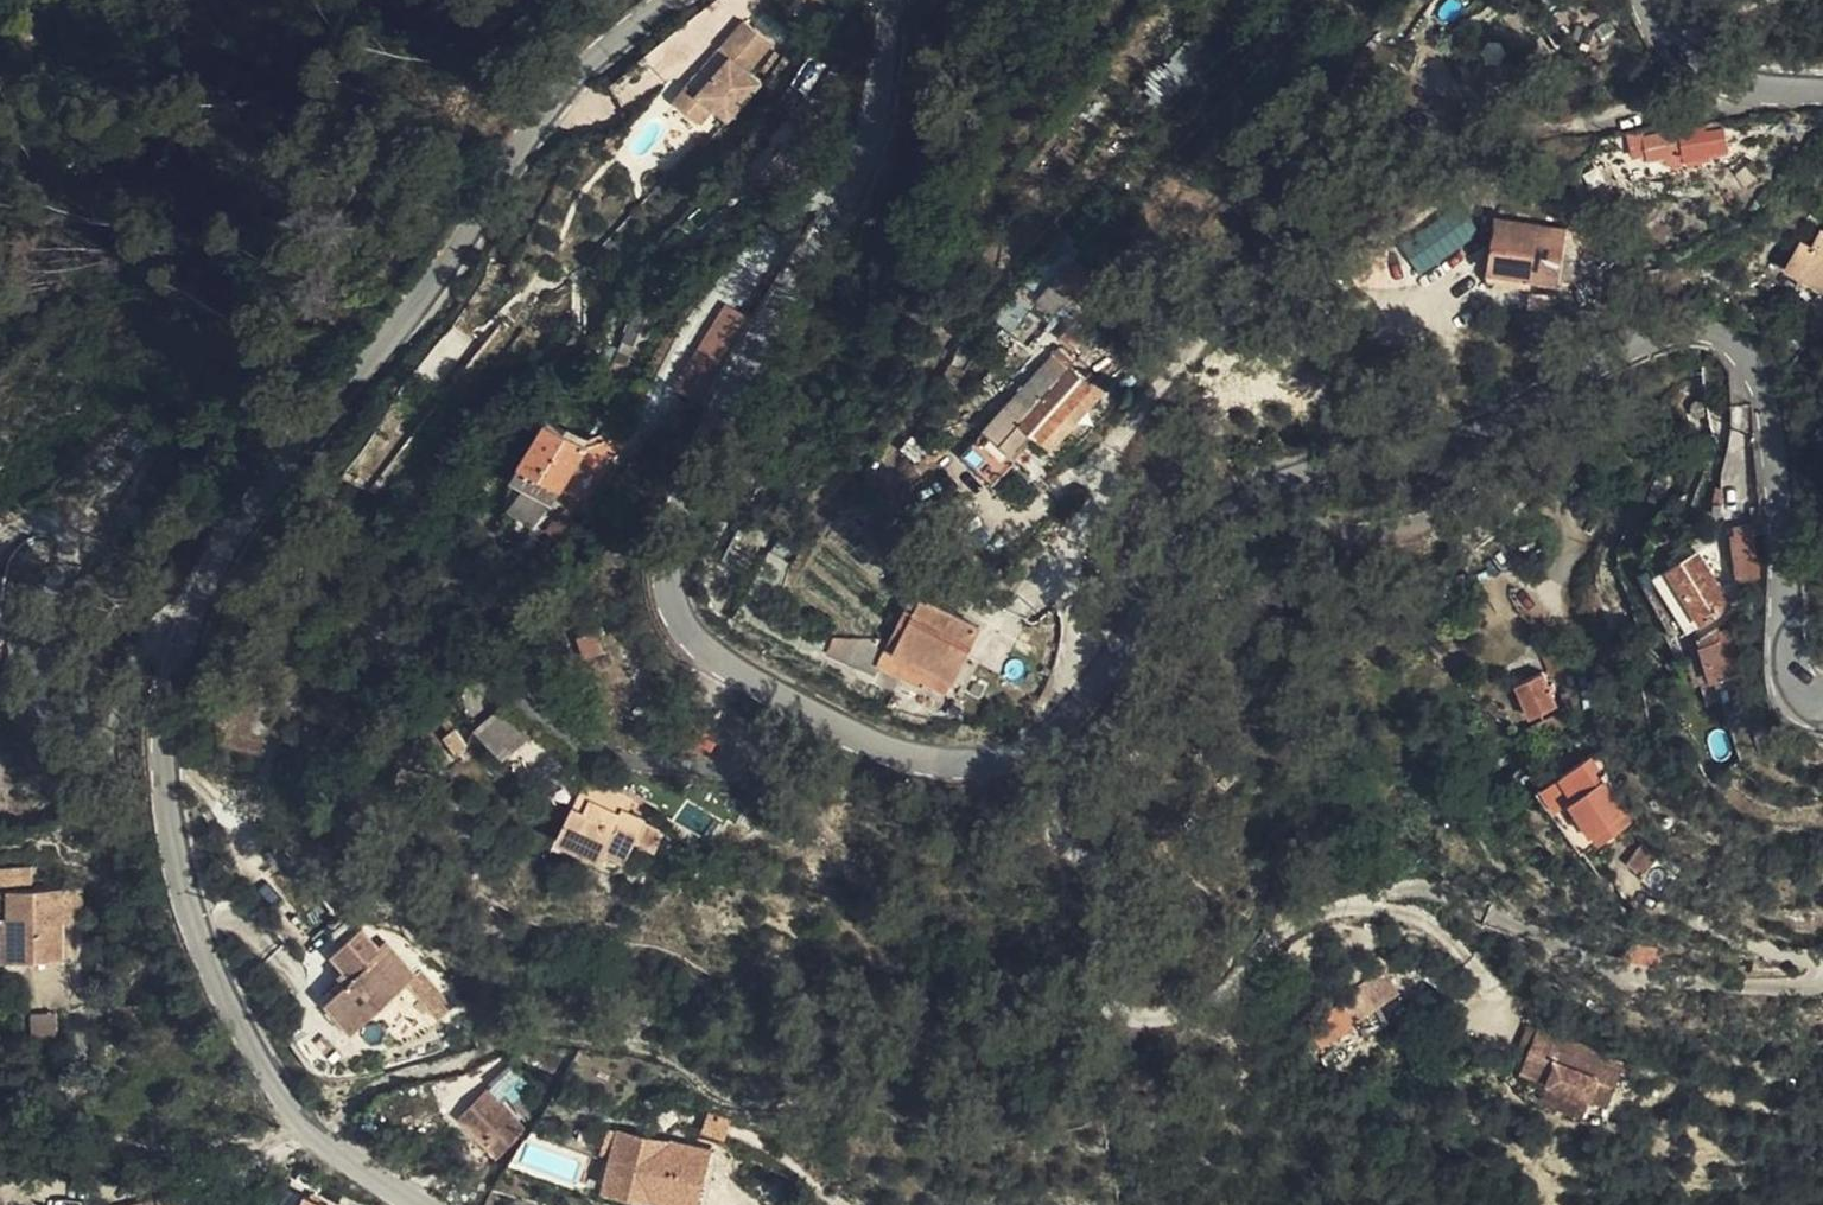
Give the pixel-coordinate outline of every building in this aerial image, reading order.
[(691,75),(719,96),(732,78),(746,89),(776,49),(762,39),(784,10),(770,0),(746,0),(733,18),(745,26),(715,66),(704,57),(691,75)] [(821,73),(813,84),(836,100),(843,88),(821,73)] [(813,84),(780,134),(802,150),(836,100),(813,84)] [(1643,126),(1633,126),(1640,150),(1643,150),(1644,155),(1683,149),(1684,158),(1709,156),(1708,152),(1729,150),(1727,130),(1709,131),(1708,127),(1695,129),(1695,126),(1684,126),(1683,129),(1644,132),(1643,126)] [(794,162),(802,150),(780,134),(771,147),(794,162)] [(1448,211),(1403,239),(1422,270),(1467,242),(1448,211)] [(1778,262),(1822,287),(1822,217),(1818,225),(1813,222),(1802,239),(1794,234),(1778,262)] [(1507,271),(1526,223),(1497,218),(1487,268),(1507,271)] [(1507,271),(1532,276),(1556,281),(1566,230),(1526,223),(1507,271)] [(1081,227),(1065,242),(1066,243),(1048,263),(1066,282),(1087,264),(1103,250),(1081,227)] [(1055,231),(1008,285),(1020,294),(1066,243),(1065,242),(1055,231)] [(1487,268),(1485,281),(1504,284),(1507,271),(1487,268)] [(1528,289),(1532,276),(1507,271),(1504,284),(1528,289)] [(742,278),(688,362),(718,381),(748,326),(764,294),(742,278)] [(1070,313),(993,397),(1022,423),(1041,402),(1047,407),(1049,404),(1104,344),(1070,313)] [(1109,356),(1104,344),(1049,404),(1058,412),(1109,356)] [(613,402),(573,374),(546,416),(584,444),(587,445),(613,402)] [(1022,423),(993,397),(970,422),(1002,451),(1024,426),(1022,423)] [(584,444),(546,416),(538,427),(552,438),(575,455),(584,444)] [(575,455),(552,438),(534,465),(556,485),(578,456),(575,455)] [(1750,491),(1750,502),(1746,502),(1750,552),(1760,551),(1760,547),(1772,545),(1770,490),(1750,491)] [(1749,556),(1747,553),(1726,510),(1691,530),(1674,537),(1662,543),(1693,602),(1741,575),(1737,564),(1749,556)] [(1662,543),(1674,537),(1671,533),(1655,542),(1683,608),(1693,602),(1662,543)] [(14,622),(18,555),(0,553),(0,616),(14,622)] [(927,582),(913,609),(908,623),(914,615),(934,594),(952,580),(936,569),(927,582)] [(908,596),(903,607),(913,609),(927,582),(921,577),(908,596)] [(960,652),(990,601),(952,580),(934,594),(914,615),(908,623),(929,636),(950,647),(960,652)] [(893,632),(903,607),(908,596),(900,608),(846,604),(818,589),(811,604),(889,641),(893,632)] [(1712,605),(1721,656),(1739,653),(1740,657),(1747,656),(1742,610),(1735,600),(1729,603),(1725,597),(1712,605)] [(908,623),(913,609),(903,607),(893,632),(901,637),(905,628),(908,623)] [(12,643),(14,622),(0,616),(0,667),(12,643)] [(931,647),(954,661),(960,652),(950,647),(929,636),(908,623),(905,628),(901,637),(927,652),(931,647)] [(1549,690),(1574,680),(1561,645),(1535,656),(1549,690)] [(534,695),(508,669),(485,691),(511,718),(534,695)] [(1643,799),(1598,737),(1567,761),(1582,781),(1578,783),(1601,815),(1605,811),(1619,801),(1625,797),(1632,806),(1643,799)] [(674,792),(641,775),(638,780),(586,754),(564,800),(606,821),(610,812),(633,824),(644,803),(664,813),(674,792)] [(1591,836),(1612,821),(1605,811),(1601,815),(1578,783),(1582,781),(1567,761),(1548,775),(1568,804),(1591,836)] [(1612,821),(1626,811),(1619,801),(1605,811),(1612,821)] [(1672,832),(1653,857),(1673,873),(1692,847),(1672,832)] [(28,845),(8,844),(7,860),(28,861),(28,845)] [(50,845),(28,845),(28,861),(49,862),(50,845)] [(34,941),(35,896),(25,896),(18,896),(18,940),(34,941)] [(372,1006),(429,951),(400,918),(394,923),(377,905),(350,930),(363,945),(357,949),(365,958),(346,975),(372,1006)] [(1387,944),(1370,956),(1357,971),(1324,995),(1336,1013),(1412,961),(1392,932),(1383,938),(1387,944)] [(1536,1014),(1547,1018),(1554,999),(1543,995),(1536,1014)] [(72,996),(48,996),(48,1027),(72,1027),(72,996)] [(1547,1018),(1538,1040),(1551,1045),(1564,1012),(1628,1039),(1615,1071),(1623,1073),(1637,1036),(1622,1029),(1623,1025),(1554,999),(1547,1018)] [(1564,1012),(1551,1045),(1615,1071),(1628,1039),(1564,1012)] [(507,1049),(488,1064),(502,1081),(505,1078),(521,1097),(531,1089),(521,1076),(525,1072),(507,1049)] [(455,1098),(490,1138),(519,1113),(486,1072),(455,1098)] [(720,1123),(614,1097),(608,1118),(622,1122),(616,1145),(667,1158),(664,1168),(705,1179),(720,1123)] [(664,1168),(667,1158),(616,1145),(613,1154),(664,1168)] [(322,1164),(314,1182),(307,1180),(295,1204),(316,1204),(318,1201),(327,1204),(392,1204),(393,1202),(361,1187),(363,1183),(322,1164)] [(120,1185),(108,1189),(112,1204),(125,1204),(120,1185)]
